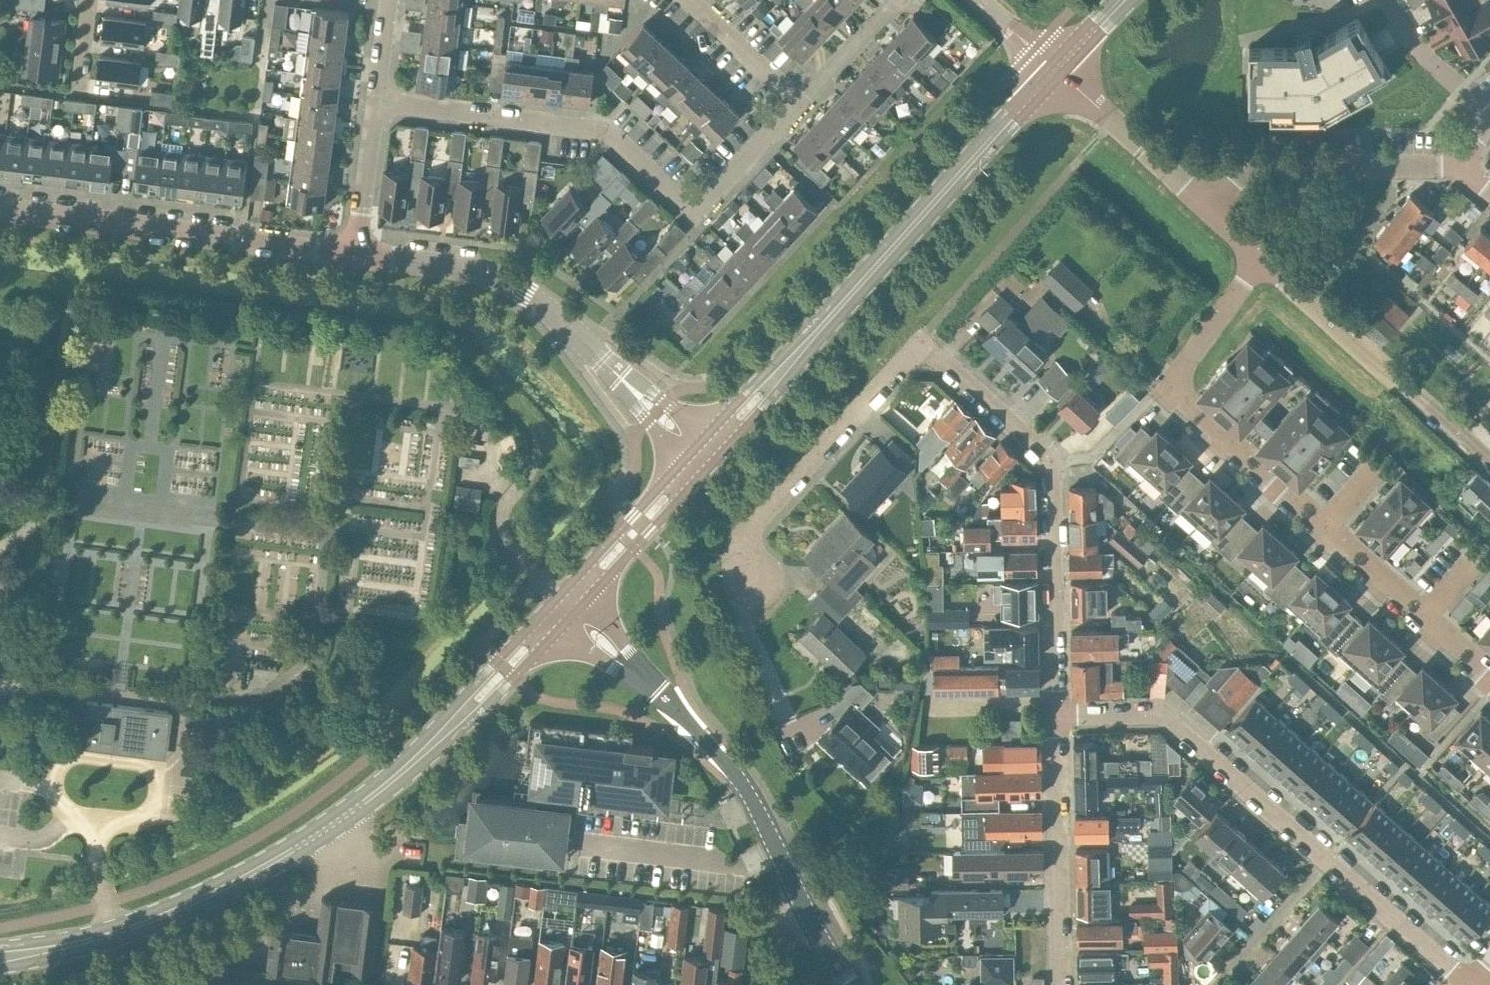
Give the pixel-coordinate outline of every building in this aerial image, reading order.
[(45,0),(9,0),(8,5),(32,8),(29,34),(27,34),(26,34),(24,34),(22,35),(21,36),(20,38),(19,40),(19,41),(19,43),(19,44),(19,46),(20,48),(22,49),(23,51),(25,51),(26,51),(24,69),(58,74),(65,20),(38,17),(39,9),(44,9),(45,0)] [(212,0),(179,0),(177,14),(202,16),(201,30),(203,31),(200,54),(205,55),(212,0)] [(205,55),(212,55),(217,19),(243,22),(245,0),(212,0),(205,55)] [(464,3),(440,0),(429,0),(426,20),(462,25),(464,3)] [(761,18),(771,7),(764,0),(760,0),(752,9),(761,18)] [(833,25),(806,0),(796,0),(803,7),(793,19),(818,42),(833,25)] [(847,10),(837,0),(806,0),(833,25),(847,10)] [(857,0),(837,0),(847,10),(857,0)] [(1487,0),(1429,0),(1443,25),(1447,23),(1487,0)] [(1447,23),(1465,54),(1489,40),(1489,33),(1489,0),(1487,0),(1447,23)] [(272,25),(280,26),(285,27),(288,4),(275,3),(272,25)] [(309,29),(346,34),(349,12),(312,7),(309,29)] [(518,18),(533,20),(535,9),(519,7),(518,18)] [(176,25),(177,14),(154,11),(152,23),(176,25)] [(556,25),(556,24),(557,15),(545,13),(544,23),(543,24),(556,25)] [(144,46),(147,21),(105,15),(102,41),(144,46)] [(898,32),(931,63),(932,62),(935,58),(927,50),(938,39),(913,15),(898,32)] [(500,52),(505,17),(498,16),(493,51),(494,51),(500,52)] [(621,33),(622,19),(609,18),(608,31),(621,33)] [(1392,76),(1358,18),(1326,37),(1321,28),(1298,34),(1301,46),(1296,47),(1249,47),(1249,114),(1325,114),(1325,115),(1326,114),(1392,76)] [(803,57),(818,42),(793,19),(782,30),(774,21),(770,26),(778,33),(803,57)] [(459,46),(462,25),(426,20),(424,42),(459,46)] [(629,72),(660,39),(643,23),(621,47),(633,58),(624,67),(629,72)] [(278,47),(280,26),(272,25),(269,46),(278,47)] [(552,41),(554,30),(542,28),(541,40),(552,41)] [(343,55),(346,34),(309,29),(306,51),(343,55)] [(927,67),(931,63),(898,32),(883,47),(908,71),(918,60),(927,67)] [(584,45),(585,34),(577,33),(576,44),(584,45)] [(252,61),(255,37),(243,35),(240,59),(252,61)] [(653,77),(676,53),(660,39),(629,72),(634,76),(638,71),(649,81),(653,77)] [(174,42),(173,52),(180,53),(183,54),(185,44),(174,42)] [(456,68),(459,46),(424,42),(421,64),(456,68)] [(277,50),(278,47),(269,46),(268,56),(281,58),(282,50),(277,50)] [(898,82),(908,71),(883,47),(868,63),(901,94),(906,89),(898,82)] [(179,65),(180,53),(173,52),(156,50),(155,62),(179,65)] [(524,95),(530,50),(524,50),(522,62),(506,60),(502,90),(502,92),(524,95)] [(546,98),(550,66),(535,64),(537,51),(530,50),(524,95),(546,98)] [(341,77),(343,55),(306,51),(304,72),(341,77)] [(492,64),(489,89),(502,90),(506,60),(507,58),(507,52),(500,52),(494,51),(493,57),(492,64)] [(660,101),(691,68),(676,53),(653,77),(664,87),(656,97),(660,101)] [(139,86),(142,60),(100,55),(97,80),(139,86)] [(567,101),(573,56),(566,55),(565,68),(550,66),(546,98),(567,101)] [(573,56),(567,101),(590,103),(594,71),(578,69),(580,57),(573,56)] [(935,58),(932,62),(942,72),(946,68),(936,59),(935,58)] [(601,75),(613,87),(623,77),(608,63),(602,69),(601,75)] [(897,99),(901,94),(868,63),(854,79),(886,109),(896,98),(897,99)] [(453,90),(456,68),(421,64),(418,85),(453,90)] [(946,68),(942,72),(950,80),(951,81),(958,74),(956,72),(949,65),(946,68)] [(678,114),(685,107),(707,83),(691,68),(660,101),(665,106),(667,104),(678,114)] [(338,99),(341,77),(304,72),(301,94),(338,99)] [(941,74),(934,82),(942,89),(949,81),(941,74)] [(263,90),(272,91),(274,80),(265,79),(263,90)] [(622,79),(613,89),(624,100),(634,90),(622,79)] [(875,120),(886,109),(854,79),(839,95),(872,126),(876,121),(875,120)] [(692,131),(723,98),(707,83),(685,107),(696,117),(687,126),(692,131)] [(174,105),(176,93),(152,90),(150,102),(174,105)] [(272,100),(272,91),(263,90),(262,99),(272,100)] [(32,94),(22,93),(21,103),(31,104),(32,94)] [(31,104),(41,105),(42,95),(32,94),(31,104)] [(335,120),(338,99),(301,94),(298,115),(335,120)] [(867,131),(872,126),(839,95),(823,111),(848,134),(852,138),(862,126),(867,131)] [(74,109),(75,99),(65,98),(64,108),(74,109)] [(723,98),(692,131),(697,135),(706,126),(717,137),(739,113),(723,98)] [(75,99),(74,109),(84,111),(85,100),(75,99)] [(650,111),(638,100),(633,106),(644,117),(650,111)] [(119,105),(116,129),(128,130),(131,106),(119,105)] [(839,144),(848,134),(823,111),(809,126),(842,157),(847,152),(839,144)] [(186,124),(187,113),(177,112),(175,122),(186,124)] [(656,112),(647,121),(653,127),(662,117),(656,112)] [(187,113),(186,124),(196,125),(204,126),(206,116),(197,115),(187,113)] [(332,142),(335,120),(298,115),(295,137),(332,142)] [(229,129),(230,119),(210,116),(208,127),(218,128),(229,129)] [(230,119),(229,129),(251,132),(253,122),(230,119)] [(258,133),(267,134),(268,123),(259,122),(258,133)] [(423,171),(429,127),(415,125),(410,169),(423,171)] [(838,162),(842,157),(809,126),(794,143),(803,151),(794,160),(821,185),(830,176),(819,165),(829,154),(838,162)] [(458,197),(460,180),(466,132),(453,130),(447,178),(423,175),(417,215),(443,219),(446,195),(458,197)] [(22,174),(27,136),(5,133),(0,176),(6,176),(6,172),(22,174)] [(266,143),(267,134),(258,133),(257,142),(266,143)] [(495,205),(498,184),(504,137),(491,135),(484,183),(460,180),(458,197),(455,220),(480,224),(483,203),(495,205)] [(43,181),(48,139),(27,136),(22,174),(38,176),(37,181),(43,181)] [(329,163),(332,142),(295,137),(293,159),(329,163)] [(674,138),(669,143),(675,148),(680,143),(674,138)] [(880,155),(890,145),(883,138),(873,148),(880,155)] [(65,180),(70,141),(48,139),(43,181),(48,182),(49,178),(65,180)] [(686,139),(677,148),(685,156),(694,147),(686,139)] [(498,184),(495,205),(493,225),(518,228),(521,205),(533,206),(541,142),(528,140),(522,187),(498,184)] [(86,187),(91,144),(70,141),(65,180),(81,182),(80,186),(86,187)] [(177,190),(182,152),(183,144),(163,141),(162,149),(161,149),(156,192),(161,192),(162,188),(177,190)] [(91,144),(86,187),(91,187),(92,183),(109,185),(114,147),(91,144)] [(156,192),(161,149),(139,146),(134,184),(151,187),(150,191),(156,192)] [(198,197),(204,154),(182,152),(177,190),(193,192),(193,196),(198,197)] [(590,167),(587,170),(595,177),(600,172),(610,161),(611,161),(603,153),(602,153),(590,167)] [(220,195),(225,157),(204,154),(198,197),(204,198),(204,193),(220,195)] [(225,157),(220,195),(236,197),(236,202),(242,203),(248,160),(225,157)] [(327,185),(329,163),(293,159),(290,180),(327,185)] [(253,176),(266,177),(267,167),(254,165),(253,176)] [(405,214),(410,173),(385,170),(380,211),(405,214)] [(586,227),(598,215),(631,180),(621,171),(588,205),(570,189),(542,218),(561,236),(577,218),(586,227)] [(264,198),(266,177),(253,176),(250,197),(263,199),(264,198)] [(277,178),(266,177),(264,198),(275,199),(277,178)] [(324,207),(327,185),(290,180),(287,202),(299,204),(298,209),(313,210),(313,205),(324,207)] [(739,194),(746,201),(754,193),(746,186),(739,194)] [(770,194),(803,225),(818,209),(795,186),(784,198),(774,189),(770,194)] [(788,241),(803,225),(770,194),(765,199),(775,208),(764,219),(788,241)] [(1399,209),(1421,227),(1434,212),(1411,194),(1399,209)] [(614,253),(626,241),(658,206),(649,196),(616,231),(598,215),(586,227),(570,244),(589,262),(605,245),(614,253)] [(734,199),(724,210),(731,217),(741,205),(734,199)] [(262,208),(261,218),(273,219),(274,209),(262,208)] [(1409,243),(1421,227),(1399,209),(1386,224),(1409,243)] [(730,217),(723,210),(712,222),(719,228),(730,217)] [(773,257),(788,241),(764,219),(754,230),(745,221),(740,226),(773,257)] [(626,241),(614,253),(598,270),(616,288),(630,273),(639,281),(686,232),(676,222),(643,257),(626,241)] [(1396,258),(1409,243),(1386,224),(1374,240),(1387,250),(1395,257),(1396,258)] [(759,272),(773,257),(740,226),(736,230),(745,239),(735,250),(759,272)] [(1455,244),(1462,236),(1450,227),(1444,235),(1455,244)] [(1489,254),(1489,235),(1480,227),(1465,246),(1484,262),(1489,254)] [(1330,257),(1339,246),(1330,238),(1321,249),(1330,257)] [(708,244),(703,250),(711,257),(715,252),(716,252),(708,244)] [(1440,263),(1441,262),(1450,251),(1441,244),(1432,256),(1440,263)] [(686,249),(679,256),(679,257),(686,263),(689,259),(690,253),(686,250),(686,249)] [(759,272),(735,250),(725,261),(715,252),(711,257),(744,288),(759,272)] [(1387,250),(1383,256),(1391,262),(1395,257),(1387,250)] [(1428,272),(1435,263),(1423,254),(1416,262),(1428,272)] [(679,257),(674,262),(683,271),(688,265),(686,263),(679,257)] [(729,304),(744,288),(711,257),(706,262),(716,271),(705,282),(729,304)] [(1070,268),(1052,288),(1076,309),(1094,289),(1070,268)] [(1454,273),(1446,283),(1456,291),(1464,282),(1454,273)] [(714,320),(729,304),(705,282),(695,293),(686,284),(681,289),(714,320)] [(1464,282),(1456,291),(1470,302),(1478,293),(1464,282)] [(1446,283),(1442,288),(1452,296),(1456,291),(1446,283)] [(698,336),(714,320),(681,289),(677,293),(686,302),(675,314),(691,329),(680,340),(691,350),(701,338),(698,336)] [(1000,289),(976,315),(992,329),(983,339),(1004,358),(1052,306),(1043,297),(1020,323),(1007,312),(1015,303),(1000,289)] [(1381,344),(1394,330),(1408,314),(1388,296),(1360,326),(1381,344)] [(1052,306),(1004,358),(1025,377),(1049,351),(1037,340),(1061,315),(1052,306)] [(1260,357),(1248,346),(1232,364),(1227,360),(1215,373),(1220,378),(1204,395),(1240,428),(1293,368),(1269,347),(1260,357)] [(1058,397),(1074,379),(1056,363),(1040,381),(1058,397)] [(1082,427),(1099,408),(1085,394),(1092,387),(1083,379),(1076,386),(1059,406),(1082,427)] [(1320,467),(1332,453),(1327,449),(1343,431),(1331,420),(1340,410),(1316,389),(1263,448),(1299,481),(1315,463),(1320,467)] [(1131,392),(1113,409),(1122,418),(1139,400),(1131,392)] [(933,424),(917,442),(923,448),(920,450),(919,469),(920,470),(930,460),(942,447),(950,438),(972,415),(954,400),(933,423),(933,424)] [(1266,433),(1274,425),(1262,414),(1254,423),(1266,433)] [(953,500),(960,492),(950,483),(960,473),(965,467),(995,436),(976,418),(954,442),(946,450),(957,460),(938,479),(947,487),(943,491),(953,500)] [(1142,425),(1115,455),(1125,464),(1128,461),(1145,476),(1174,444),(1157,429),(1152,434),(1142,425)] [(913,459),(892,440),(883,449),(880,447),(843,487),(870,512),(908,472),(905,469),(913,459)] [(994,481),(1017,456),(1000,441),(969,476),(979,485),(987,475),(994,481)] [(1174,444),(1145,476),(1162,491),(1159,494),(1168,503),(1196,473),(1186,464),(1191,459),(1174,444)] [(1479,472),(1461,489),(1489,515),(1489,482),(1479,472)] [(960,473),(950,483),(960,492),(969,482),(960,473)] [(1196,473),(1168,503),(1178,512),(1180,510),(1197,525),(1203,518),(1227,491),(1210,476),(1205,482),(1196,473)] [(1386,494),(1386,495),(1413,519),(1418,524),(1418,523),(1433,506),(1428,501),(1401,477),(1386,494)] [(1002,513),(1036,512),(1035,480),(1012,480),(1012,485),(1001,485),(1002,498),(1002,501),(1002,513)] [(478,510),(481,489),(457,486),(453,507),(478,510)] [(939,496),(931,488),(917,502),(919,516),(939,496)] [(1072,513),(1096,513),(1112,512),(1112,499),(1102,490),(1095,490),(1095,488),(1072,488),(1072,513)] [(1203,518),(1197,525),(1213,540),(1211,542),(1221,551),(1249,520),(1239,511),(1244,506),(1227,491),(1203,518)] [(1379,502),(1372,510),(1399,534),(1404,539),(1418,524),(1413,519),(1386,495),(1379,502)] [(981,502),(973,516),(990,515),(989,502),(982,502),(981,502)] [(1372,510),(1357,527),(1384,551),(1389,556),(1404,539),(1399,534),(1372,510)] [(830,579),(856,603),(864,594),(854,585),(859,580),(845,567),(871,538),(844,512),(804,555),(830,579)] [(1096,513),(1072,513),(1073,546),(1097,545),(1097,535),(1100,535),(1100,528),(1097,528),(1096,513)] [(963,545),(1001,545),(1000,538),(1037,537),(1036,515),(1001,515),(1001,525),(963,525),(963,545)] [(933,516),(920,518),(921,534),(935,533),(933,516)] [(1452,517),(1444,526),(1451,532),(1454,535),(1463,525),(1453,516),(1452,517)] [(1249,520),(1221,551),(1231,559),(1239,550),(1256,565),(1280,539),(1263,524),(1258,529),(1249,520)] [(1129,522),(1120,532),(1128,539),(1137,529),(1129,522)] [(1432,554),(1451,532),(1444,526),(1425,548),(1432,554)] [(1110,540),(1121,549),(1129,539),(1128,539),(1120,532),(1118,530),(1110,540)] [(1133,539),(1149,553),(1156,545),(1141,531),(1133,539)] [(1280,539),(1256,565),(1273,580),(1265,589),(1274,598),(1302,568),(1292,559),(1297,554),(1280,539)] [(987,551),(975,551),(976,574),(983,573),(990,573),(1037,572),(1036,550),(1002,551),(996,551),(990,551),(987,551)] [(1071,574),(1103,573),(1102,566),(1114,565),(1114,551),(1070,552),(1071,574)] [(1412,576),(1422,564),(1415,558),(1405,570),(1412,576)] [(1302,568),(1274,598),(1284,607),(1287,604),(1304,619),(1309,613),(1333,586),(1316,571),(1311,577),(1302,568)] [(1489,582),(1489,568),(1471,590),(1478,596),(1489,582)] [(837,623),(856,603),(830,579),(807,603),(820,615),(800,637),(842,677),(867,651),(837,623)] [(1072,613),(1108,612),(1108,597),(1107,580),(1071,581),(1072,613)] [(1037,614),(1037,582),(993,583),(993,600),(1003,600),(1003,615),(1037,614)] [(1309,613),(1304,619),(1320,634),(1318,637),(1327,646),(1355,615),(1345,607),(1350,601),(1333,586),(1309,613)] [(1215,617),(1226,605),(1212,592),(1201,604),(1215,617)] [(1461,620),(1476,604),(1466,595),(1451,611),(1461,620)] [(1159,621),(1173,606),(1163,596),(1148,612),(1159,621)] [(928,609),(929,626),(957,626),(969,626),(969,612),(969,608),(943,609),(928,609)] [(1355,615),(1327,646),(1337,654),(1339,653),(1355,668),(1362,660),(1386,634),(1369,619),(1365,624),(1355,615)] [(1135,630),(1135,621),(1117,620),(1117,630),(1135,630)] [(1479,637),(1489,647),(1489,624),(1479,637)] [(989,626),(984,626),(984,658),(997,658),(1004,658),(1038,658),(1037,626),(1003,626),(999,626),(990,626),(989,626)] [(1072,654),(1119,653),(1119,645),(1129,645),(1129,630),(1071,631),(1072,654)] [(1362,660),(1355,668),(1372,683),(1371,684),(1380,693),(1408,663),(1398,654),(1403,649),(1386,634),(1362,660)] [(1170,638),(1158,652),(1162,655),(1166,659),(1179,645),(1170,638)] [(1168,661),(1166,678),(1166,681),(1175,689),(1220,728),(1239,708),(1238,707),(1218,689),(1217,692),(1206,682),(1192,670),(1194,669),(1178,654),(1183,649),(1180,646),(1179,645),(1166,659),(1168,660),(1168,661)] [(1311,648),(1302,658),(1309,665),(1318,655),(1311,648)] [(950,652),(930,653),(931,668),(933,668),(933,667),(950,667),(950,652)] [(1124,695),(1124,678),(1112,678),(1112,660),(1072,660),(1073,693),(1095,692),(1095,696),(1124,695)] [(1147,663),(1147,676),(1151,677),(1166,678),(1168,661),(1150,660),(1149,662),(1147,663)] [(1208,679),(1206,682),(1209,685),(1217,692),(1218,689),(1219,690),(1238,707),(1271,670),(1262,663),(1259,663),(1248,664),(1241,665),(1239,665),(1237,664),(1235,664),(1219,666),(1208,679)] [(1408,663),(1380,693),(1390,702),(1398,693),(1414,707),(1438,681),(1422,666),(1418,672),(1408,663)] [(950,667),(933,667),(933,668),(933,692),(999,691),(999,689),(1006,689),(1006,690),(1039,689),(1039,666),(1005,666),(999,666),(989,666),(977,666),(960,666),(950,667)] [(896,673),(897,688),(918,687),(917,671),(896,673)] [(1294,672),(1287,679),(1295,686),(1302,679),(1294,672)] [(860,777),(887,748),(860,723),(868,715),(861,709),(874,695),(857,679),(829,708),(838,717),(818,739),(860,777)] [(1302,679),(1295,686),(1303,693),(1304,693),(1310,686),(1302,679)] [(1414,707),(1410,713),(1427,728),(1424,732),(1434,741),(1461,711),(1451,702),(1456,696),(1438,681),(1414,707)] [(1296,687),(1290,694),(1297,700),(1303,694),(1296,687)] [(1362,694),(1353,704),(1362,713),(1371,702),(1362,694)] [(1255,696),(1227,729),(1245,745),(1274,712),(1255,696)] [(169,735),(172,712),(87,701),(85,715),(81,747),(166,758),(169,735)] [(1327,701),(1320,708),(1328,716),(1335,708),(1327,701)] [(1335,708),(1328,716),(1336,723),(1343,715),(1335,708)] [(1489,733),(1489,719),(1481,711),(1457,737),(1473,752),(1489,733)] [(1274,712),(1245,745),(1261,759),(1290,726),(1274,712)] [(668,796),(672,764),(666,763),(667,753),(652,751),(653,746),(632,744),(633,733),(530,721),(525,762),(535,763),(533,780),(539,781),(537,805),(526,804),(476,798),(475,808),(472,807),(470,820),(459,818),(457,842),(455,856),(558,868),(560,851),(564,851),(568,819),(564,818),(567,794),(580,795),(579,799),(589,800),(590,796),(661,805),(662,795),(668,796)] [(1290,726),(1261,759),(1277,773),(1306,740),(1290,726)] [(1359,729),(1352,737),(1360,744),(1367,736),(1359,729)] [(1489,766),(1489,733),(1473,752),(1489,766)] [(1367,736),(1360,744),(1368,751),(1375,743),(1367,736)] [(1306,740),(1277,773),(1293,787),(1322,755),(1306,740)] [(1075,774),(1108,773),(1107,759),(1097,759),(1097,741),(1074,742),(1075,774)] [(1040,742),(984,743),(985,765),(1041,764),(1040,742)] [(939,744),(911,745),(912,769),(940,768),(939,744)] [(974,760),(974,744),(948,745),(948,762),(969,762),(969,760),(974,760)] [(1419,746),(1409,757),(1420,766),(1429,755),(1419,746)] [(1322,755),(1293,787),(1310,802),(1339,770),(1322,755)] [(1392,759),(1385,767),(1393,774),(1400,766),(1397,764),(1392,759)] [(1448,780),(1455,773),(1444,764),(1438,771),(1448,780)] [(962,809),(999,809),(999,796),(1041,795),(1040,770),(961,773),(962,809)] [(1339,770),(1310,802),(1326,816),(1355,784),(1339,770)] [(1138,788),(1138,774),(1138,772),(1118,773),(1108,773),(1075,774),(1076,806),(1098,805),(1098,788),(1138,788)] [(1406,772),(1400,780),(1407,787),(1414,779),(1410,775),(1406,772)] [(1152,773),(1138,774),(1138,788),(1152,788),(1152,773)] [(1455,773),(1448,780),(1459,790),(1465,783),(1455,773)] [(1196,778),(1193,775),(1172,799),(1193,817),(1187,823),(1195,829),(1219,802),(1208,793),(1210,790),(1206,786),(1207,782),(1200,776),(1196,778)] [(902,782),(902,802),(906,802),(906,809),(915,809),(915,802),(924,802),(923,782),(914,782),(914,776),(905,776),(906,782),(902,782)] [(1355,784),(1326,816),(1344,832),(1373,799),(1355,784)] [(1426,791),(1420,799),(1427,806),(1434,798),(1426,791)] [(1480,809),(1487,802),(1476,792),(1470,800),(1480,809)] [(1434,798),(1427,806),(1435,813),(1442,805),(1434,798)] [(1480,809),(1489,818),(1489,805),(1487,802),(1480,809)] [(1377,805),(1349,836),(1350,836),(1353,839),(1363,848),(1390,817),(1380,808),(1378,806),(1377,805)] [(962,849),(999,848),(999,835),(1042,834),(1042,810),(985,811),(985,812),(961,812),(962,849)] [(1218,810),(1196,835),(1215,851),(1236,827),(1218,810)] [(1109,815),(1075,815),(1075,837),(1109,836),(1109,835),(1125,834),(1125,830),(1140,829),(1140,814),(1129,814),(1109,815)] [(1390,817),(1363,848),(1364,848),(1378,861),(1405,830),(1391,818),(1390,817)] [(1455,817),(1448,824),(1456,831),(1463,824),(1455,817)] [(1463,824),(1456,831),(1464,838),(1471,831),(1463,824)] [(1236,827),(1215,851),(1225,861),(1221,865),(1225,869),(1228,871),(1232,867),(1253,842),(1251,840),(1236,827)] [(1158,830),(1147,830),(1147,842),(1148,856),(1148,857),(1148,867),(1172,867),(1172,856),(1172,852),(1175,852),(1186,840),(1189,836),(1183,830),(1182,830),(1181,831),(1172,831),(1172,829),(1171,829),(1158,830)] [(1405,830),(1378,861),(1392,874),(1420,843),(1405,830)] [(1253,842),(1232,867),(1250,883),(1271,858),(1253,842)] [(1477,850),(1485,857),(1489,851),(1489,848),(1484,842),(1477,850)] [(1420,843),(1392,874),(1407,886),(1434,856),(1420,843)] [(1076,882),(1110,881),(1111,881),(1111,849),(1075,850),(1076,882)] [(954,873),(1042,872),(1042,851),(953,853),(954,873)] [(895,852),(885,853),(885,863),(896,862),(895,852)] [(1434,856),(1407,886),(1421,899),(1449,869),(1434,856)] [(1271,858),(1250,883),(1262,894),(1264,895),(1285,871),(1284,869),(1271,858)] [(1182,869),(1181,871),(1188,877),(1190,879),(1200,868),(1190,859),(1182,869)] [(1172,867),(1148,867),(1149,879),(1173,879),(1172,867)] [(1200,868),(1190,879),(1195,883),(1202,889),(1203,889),(1205,887),(1211,892),(1218,884),(1202,869),(1201,869),(1200,868)] [(884,887),(908,887),(907,869),(884,869),(884,887)] [(1449,869),(1421,899),(1436,912),(1463,881),(1449,869)] [(1181,871),(1175,871),(1174,887),(1182,890),(1191,887),(1195,883),(1190,879),(1188,877),(1181,871)] [(463,890),(464,877),(448,876),(447,889),(463,890)] [(486,902),(489,880),(470,877),(466,899),(486,902)] [(1110,881),(1076,882),(1077,913),(1111,912),(1110,881)] [(1463,881),(1436,912),(1450,925),(1478,894),(1463,881)] [(420,913),(424,885),(406,883),(402,911),(420,913)] [(511,912),(515,885),(501,883),(498,910),(511,912)] [(1218,884),(1211,892),(1212,893),(1228,907),(1235,898),(1220,885),(1219,884),(1218,884)] [(542,907),(545,887),(531,885),(528,906),(542,908),(542,907)] [(545,887),(542,907),(557,909),(558,902),(559,889),(560,888),(545,886),(545,887)] [(607,902),(608,895),(608,893),(608,892),(578,889),(576,905),(594,906),(594,907),(607,908),(607,902)] [(900,932),(940,931),(940,915),(1003,914),(1003,890),(930,891),(930,895),(899,895),(900,932)] [(607,902),(607,908),(623,910),(624,895),(608,893),(608,895),(607,902)] [(1450,925),(1465,938),(1489,910),(1489,905),(1478,894),(1450,925)] [(1206,957),(1232,928),(1221,919),(1228,912),(1209,895),(1199,907),(1206,913),(1184,937),(1185,952),(1197,963),(1204,955),(1206,957)] [(372,970),(380,905),(354,901),(322,897),(317,935),(272,929),(267,967),(333,975),(334,965),(372,970)] [(1235,898),(1228,907),(1229,908),(1241,918),(1248,910),(1242,904),(1238,901),(1237,900),(1235,898)] [(1119,918),(1148,917),(1148,899),(1118,900),(1119,918)] [(1319,901),(1304,919),(1316,929),(1324,937),(1339,920),(1319,901)] [(653,912),(654,904),(642,903),(640,927),(652,928),(653,912)] [(684,946),(689,905),(673,903),(672,906),(671,914),(668,943),(684,946)] [(654,904),(653,912),(663,913),(664,905),(654,904)] [(664,905),(663,913),(671,914),(672,906),(664,905)] [(680,984),(705,984),(706,981),(717,982),(717,978),(725,909),(708,907),(702,958),(684,956),(682,975),(680,984)] [(1256,916),(1249,924),(1256,931),(1265,921),(1258,915),(1256,916)] [(1176,917),(1166,917),(1166,930),(1177,930),(1176,917)] [(1078,942),(1123,941),(1123,932),(1137,931),(1136,919),(1077,920),(1078,942)] [(1291,933),(1288,937),(1309,955),(1313,959),(1316,955),(1329,941),(1324,937),(1316,929),(1304,919),(1295,929),(1291,933)] [(637,943),(639,923),(625,922),(623,942),(637,943)] [(459,981),(465,937),(465,930),(443,927),(440,947),(436,978),(440,978),(442,982),(448,982),(452,980),(459,981)] [(743,966),(748,930),(724,928),(720,963),(743,966)] [(1144,949),(1178,949),(1178,930),(1177,930),(1166,930),(1144,931),(1144,949)] [(498,951),(499,935),(488,934),(478,933),(476,948),(472,982),(493,984),(494,984),(498,951)] [(1355,933),(1339,951),(1345,956),(1354,964),(1369,946),(1355,933)] [(432,978),(438,936),(422,934),(421,945),(413,944),(409,975),(432,978)] [(531,954),(530,954),(533,937),(510,935),(508,952),(504,984),(527,984),(531,954)] [(1278,948),(1273,954),(1293,972),(1298,976),(1303,970),(1313,959),(1309,955),(1288,937),(1278,948)] [(563,942),(540,939),(534,984),(558,984),(563,942)] [(593,948),(571,944),(566,984),(589,984),(593,948)] [(597,984),(621,984),(625,956),(624,956),(626,948),(602,945),(600,965),(597,984)] [(1164,965),(1164,981),(1178,981),(1178,950),(1148,951),(1149,965),(1164,965)] [(1079,975),(1115,974),(1115,963),(1129,962),(1128,951),(1078,952),(1079,975)] [(993,984),(1016,984),(1014,954),(980,955),(980,984),(983,984),(993,984)] [(1257,972),(1272,984),(1282,984),(1293,972),(1273,954),(1260,969),(1257,972)] [(1358,967),(1366,974),(1377,961),(1369,954),(1358,967)] [(1329,967),(1326,970),(1338,981),(1341,978),(1354,964),(1345,956),(1335,968),(1329,966),(1329,967)] [(903,969),(910,978),(918,973),(911,963),(903,969)] [(1382,984),(1415,984),(1409,980),(1415,974),(1402,963),(1382,984)] [(661,967),(647,966),(647,971),(634,969),(633,984),(659,984),(661,967)] [(742,969),(729,967),(727,979),(717,978),(717,982),(716,984),(740,984),(742,969)] [(1366,974),(1358,967),(1346,980),(1352,984),(1357,984),(1366,974)] [(1320,984),(1335,984),(1338,981),(1326,970),(1322,974),(1324,979),(1320,984)] [(1246,984),(1272,984),(1257,972),(1246,984)] [(1043,976),(1032,976),(1032,984),(1043,984),(1043,976)]
